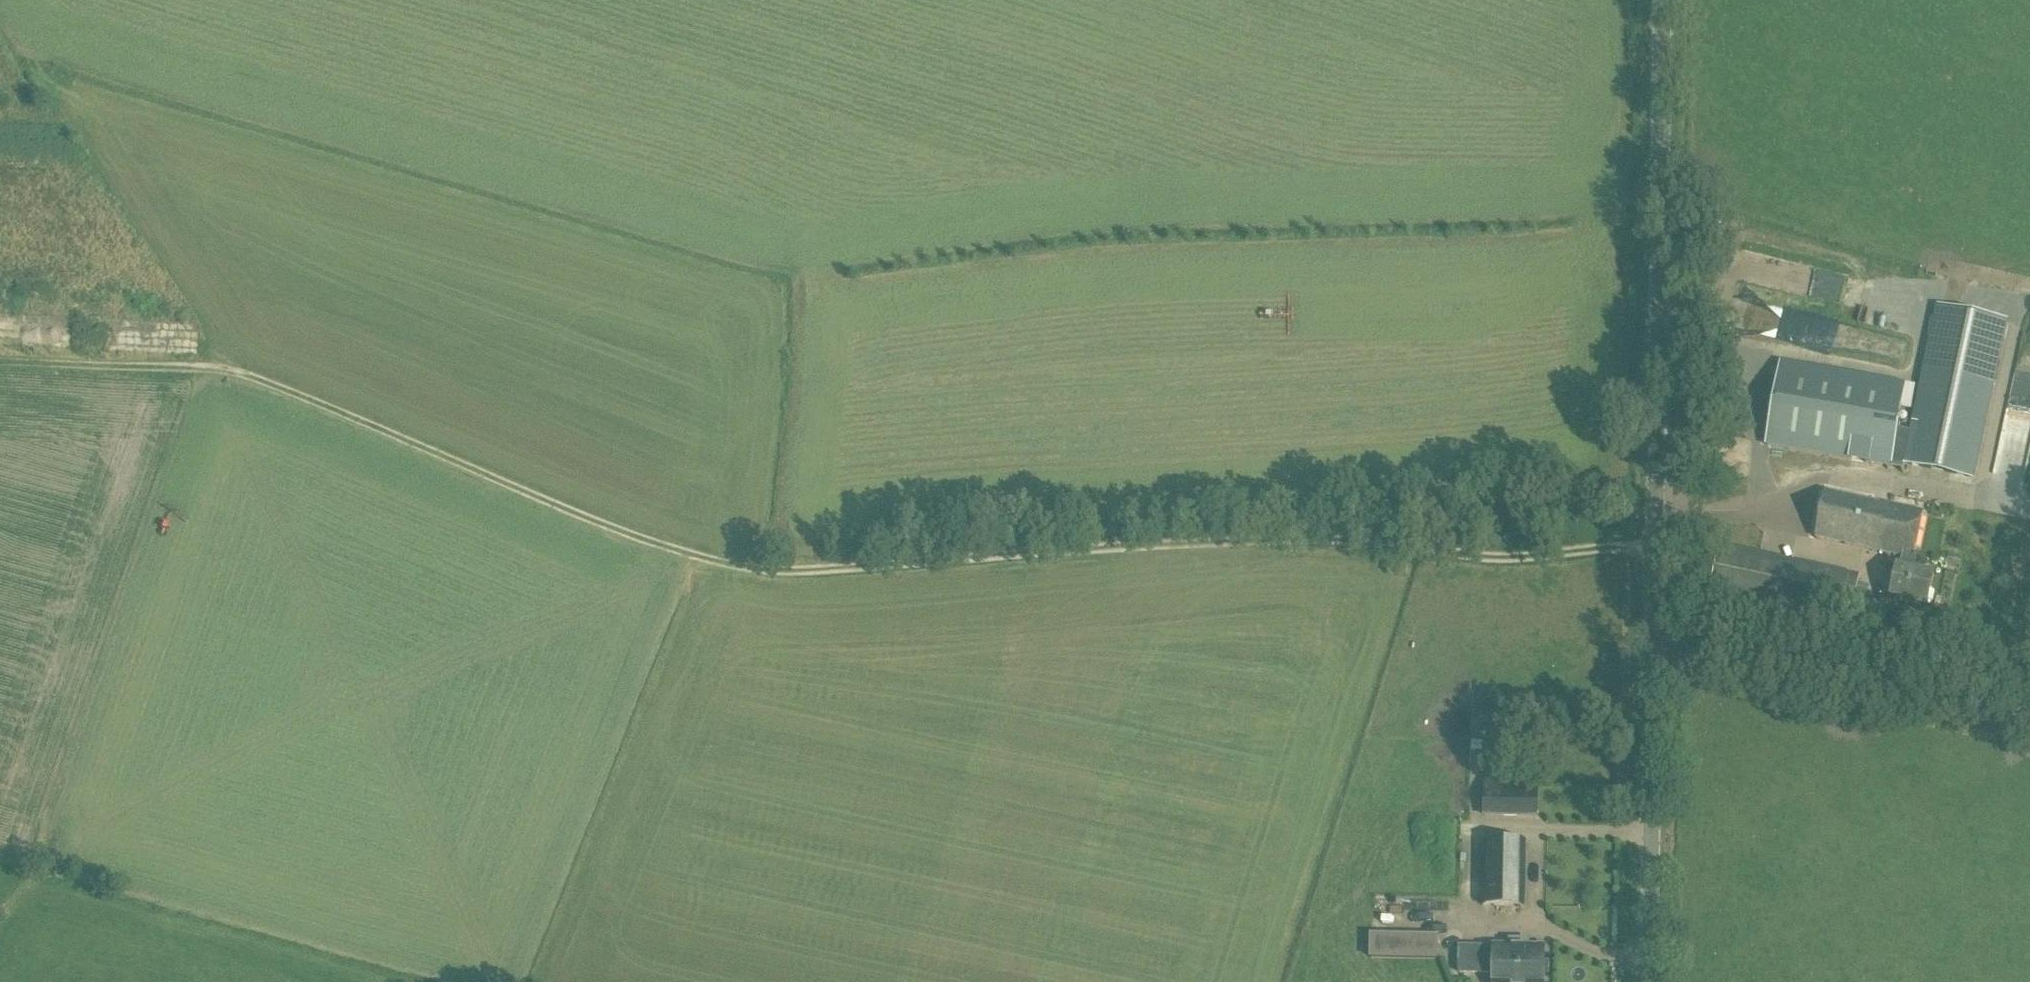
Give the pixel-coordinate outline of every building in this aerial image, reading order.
[(1910,431),(1903,463),(1905,464),(1976,479),(2009,320),(1937,304),(1910,431)] [(1884,379),(1893,331),(1845,322),(1836,370),(1884,379)] [(1781,361),(1767,445),(1904,469),(1905,464),(1903,463),(1910,431),(1900,429),(1908,384),(1781,361)] [(1987,430),(1983,466),(2029,470),(2029,434),(1987,430)] [(1818,536),(1883,549),(1888,526),(1886,525),(1891,504),(1828,491),(1818,536)] [(1914,555),(1924,510),(1891,504),(1886,525),(1888,526),(1883,549),(1905,554),(1904,558),(1913,559),(1914,555)] [(1859,581),(1721,551),(1709,605),(1848,635),(1859,581)] [(1917,556),(1914,555),(1913,559),(1904,558),(1902,567),(1899,567),(1893,596),(1929,603),(1934,575),(1914,571),(1917,556)] [(1473,708),(1472,729),(1505,730),(1505,709),(1473,708)] [(1538,776),(1485,775),(1484,815),(1538,816),(1538,776)] [(1485,839),(1482,903),(1524,905),(1526,840),(1485,839)] [(1372,936),(1371,958),(1437,959),(1438,937),(1372,936)] [(1460,971),(1480,972),(1494,972),(1494,981),(1544,981),(1545,945),(1529,945),(1529,939),(1510,938),(1510,944),(1495,944),(1495,946),(1481,946),(1461,945),(1460,971)]
